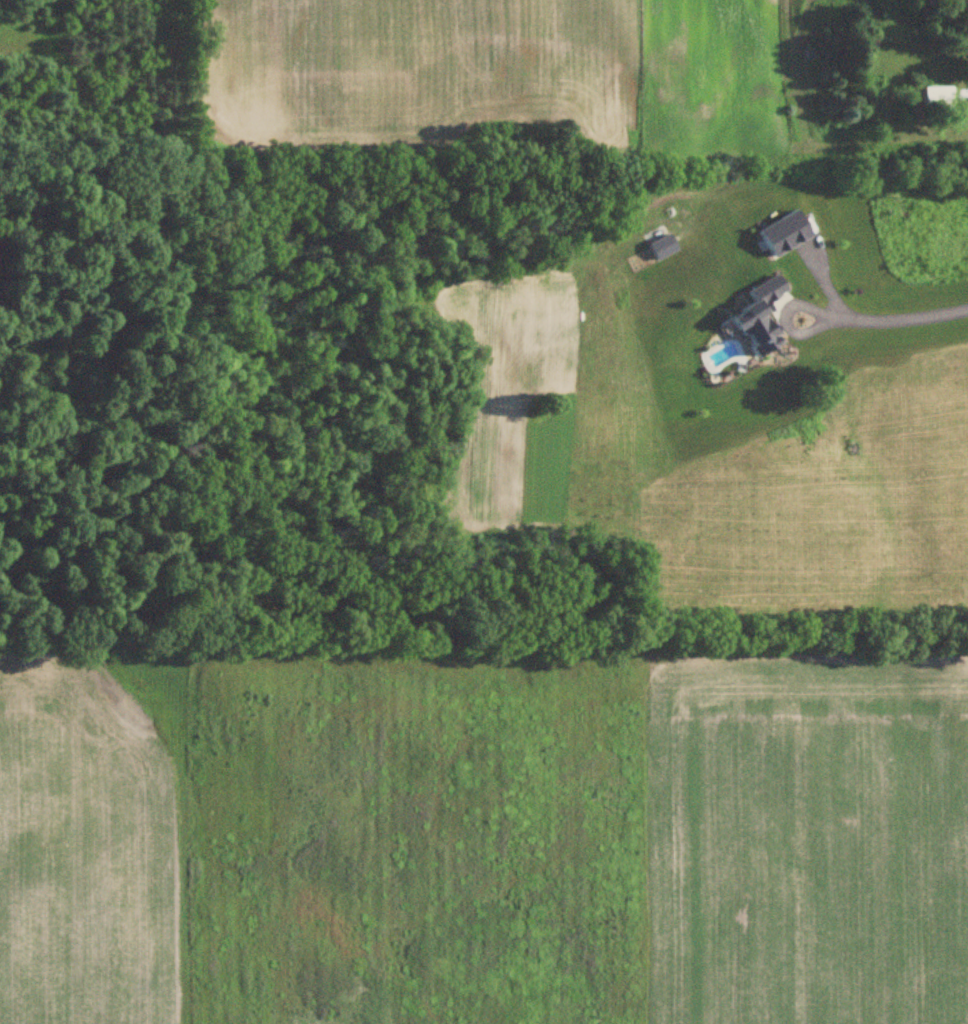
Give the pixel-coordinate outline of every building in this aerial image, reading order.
[(921,88),(920,113),(950,113),(951,88),(921,88)]
